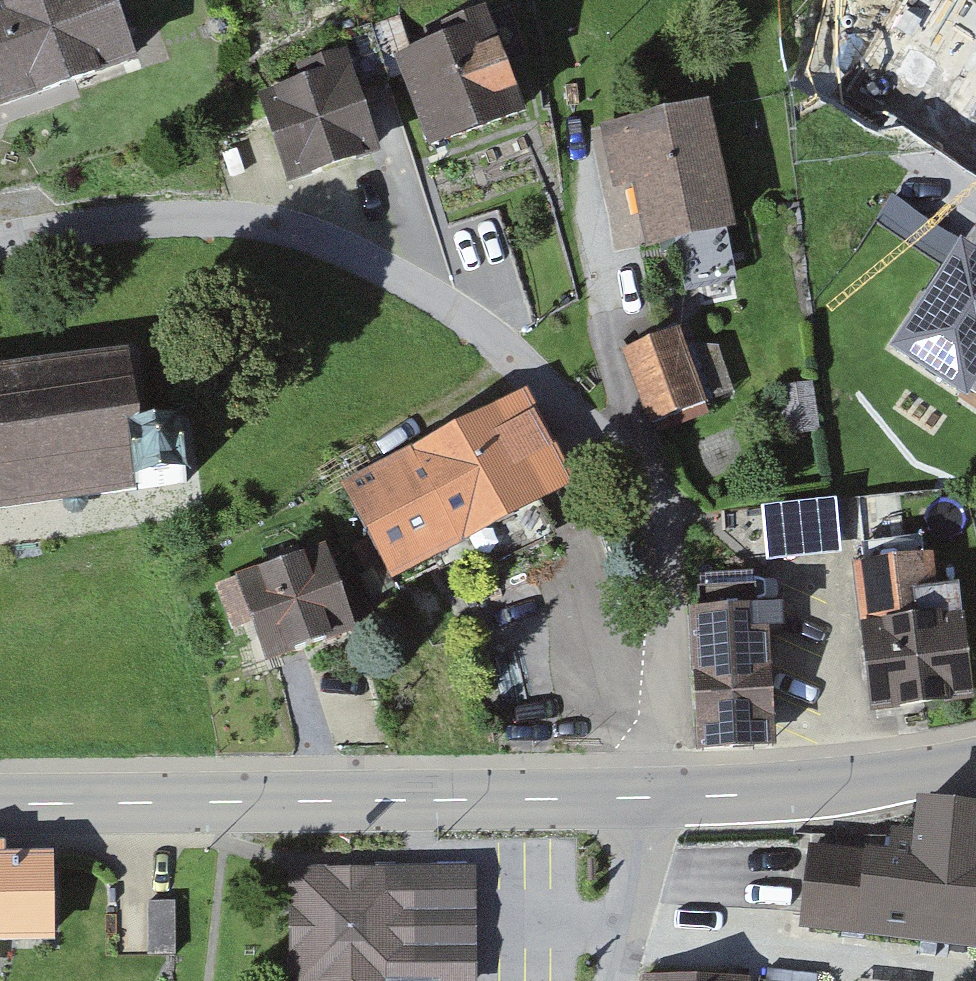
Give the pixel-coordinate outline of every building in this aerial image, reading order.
[(122,54),(104,0),(0,0),(0,94),(122,54)] [(481,34),(403,59),(435,157),(463,147),(513,131),(501,94),(481,34)] [(347,63),(257,91),(289,193),(379,164),(347,63)] [(707,111),(604,129),(615,193),(639,189),(646,226),(650,251),(729,237),(707,111)] [(950,247),(887,350),(975,405),(975,263),(950,247)] [(672,328),(615,349),(642,422),(700,401),(672,328)] [(142,498),(122,357),(0,374),(0,518),(142,498)] [(551,491),(508,403),(342,483),(385,571),(551,491)] [(942,556),(847,562),(856,719),(951,714),(942,556)] [(347,576),(265,607),(288,671),(370,640),(347,576)] [(760,607),(685,612),(694,757),(768,752),(760,607)] [(970,947),(968,817),(890,819),(892,948),(970,947)] [(0,861),(0,944),(34,944),(34,861),(0,861)] [(298,880),(301,980),(473,980),(470,875),(298,880)]
